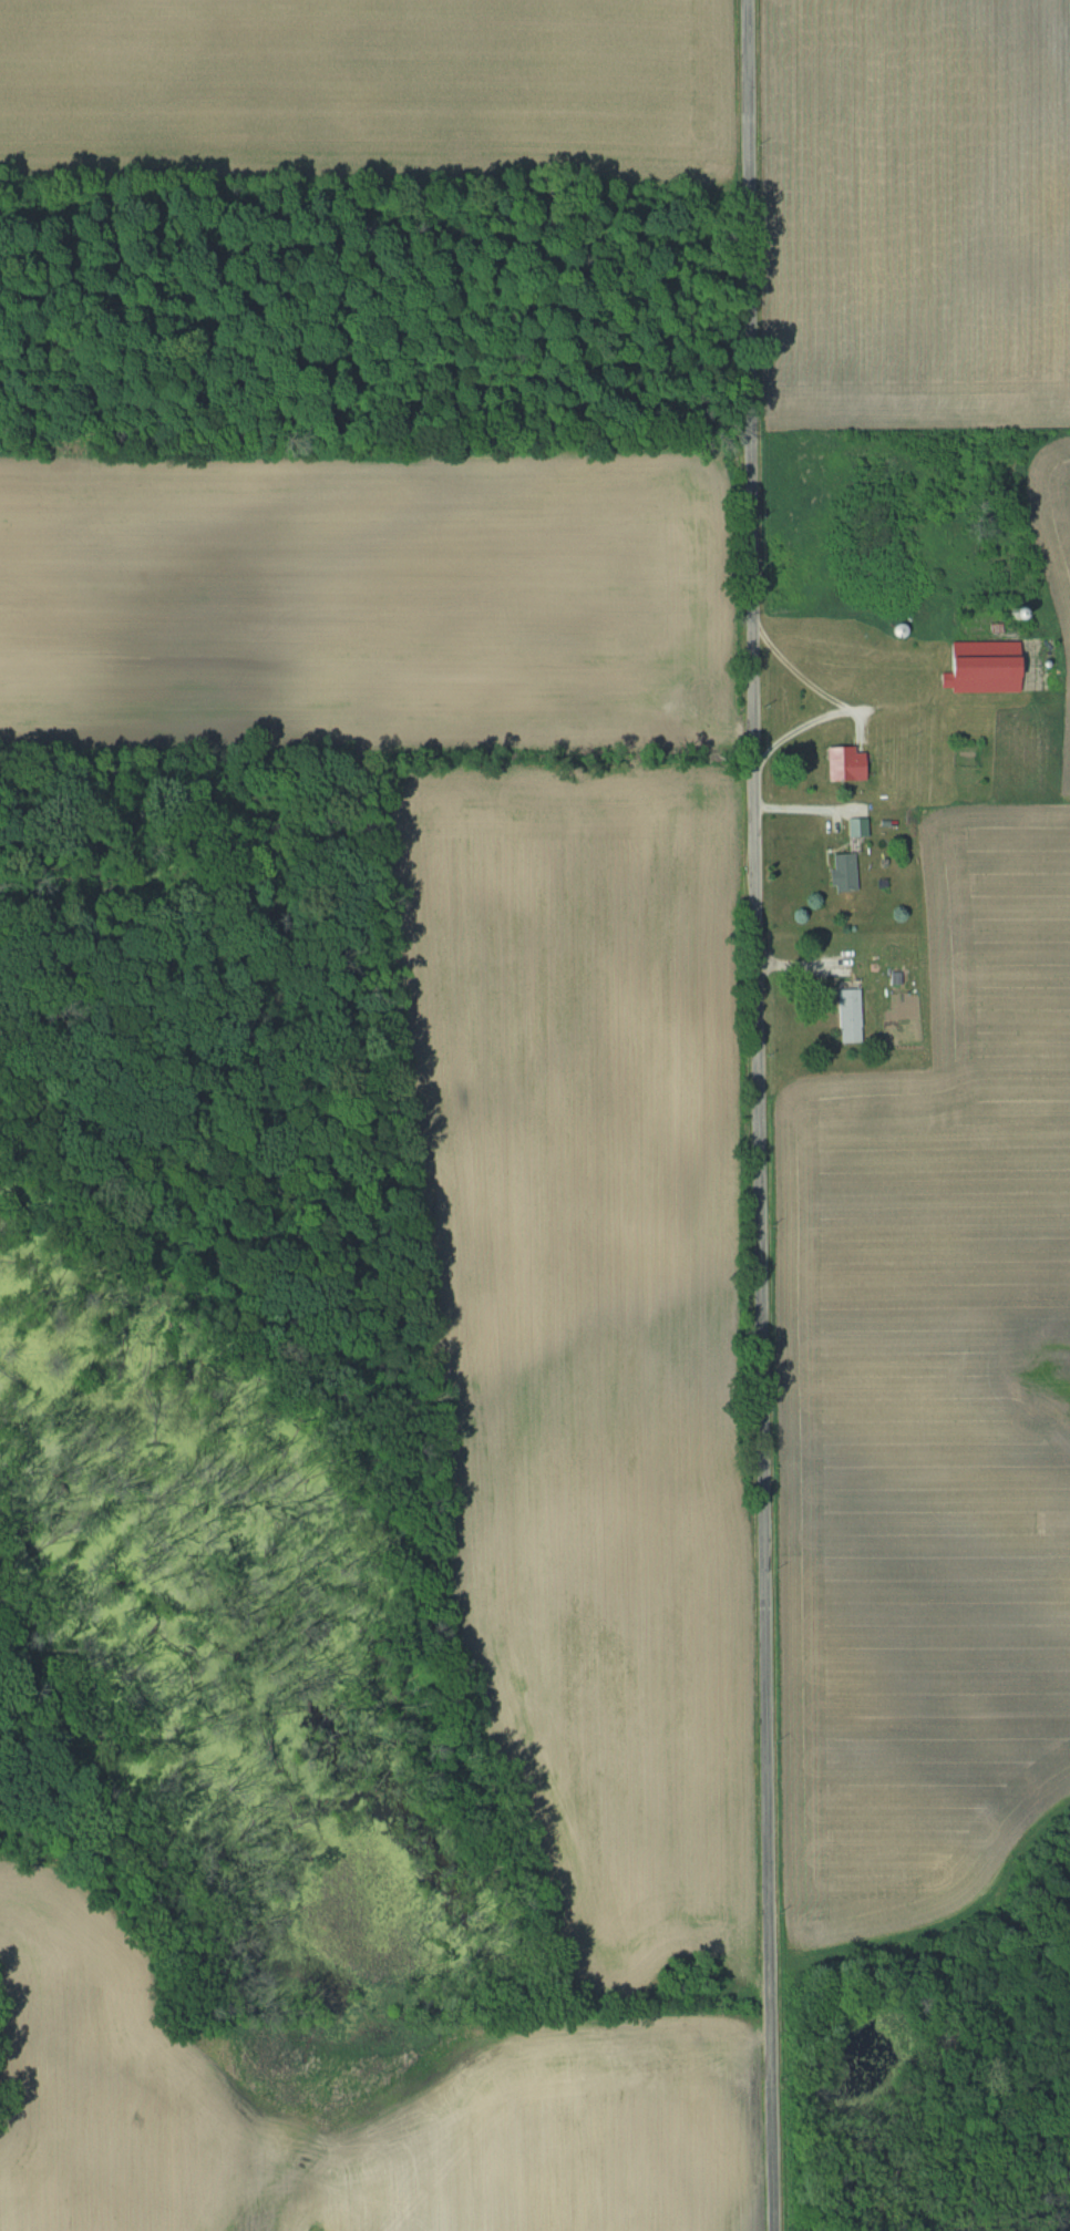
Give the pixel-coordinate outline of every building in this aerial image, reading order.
[(1018,691),(1018,641),(944,641),(944,691),(1018,691)] [(824,779),(858,779),(858,747),(824,747),(824,779)] [(830,891),(852,891),(852,853),(830,853),(830,891)] [(857,988),(835,988),(836,1042),(858,1042),(857,988)]
